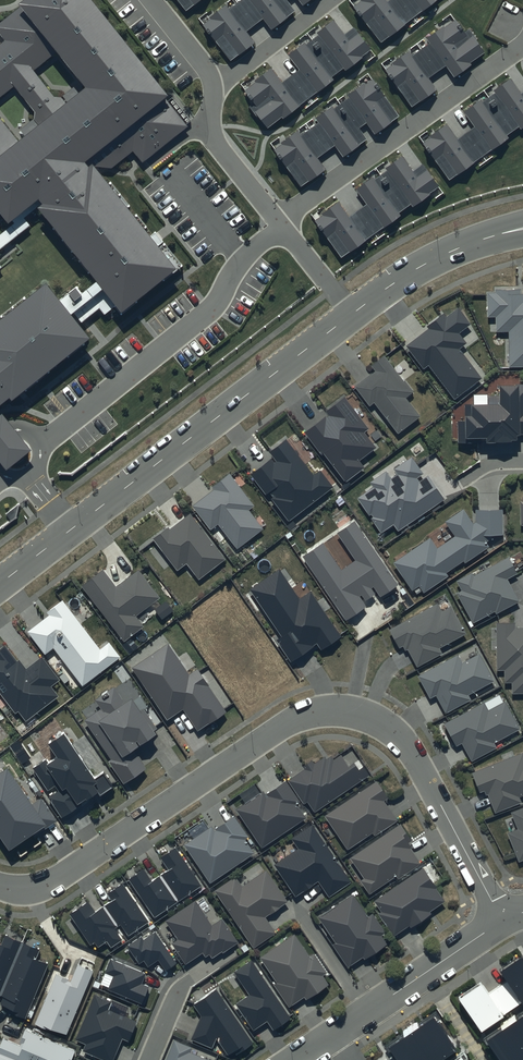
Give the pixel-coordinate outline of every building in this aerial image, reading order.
[(9,389),(13,395),(87,335),(71,315),(76,311),(81,318),(97,306),(101,311),(113,302),(126,319),(175,280),(87,176),(127,143),(144,163),(189,130),(85,0),(37,0),(2,30),(14,44),(9,48),(0,55),(0,103),(15,91),(44,128),(21,147),(0,121),(0,216),(8,227),(0,233),(0,253),(28,231),(20,221),(44,202),(53,212),(46,217),(99,283),(81,297),(75,289),(59,301),(46,285),(0,321),(0,396),(9,389)] [(186,8),(196,0),(180,0),(186,8)] [(229,8),(226,4),(210,16),(212,18),(205,24),(231,57),(253,40),(245,29),(264,16),(272,26),(295,9),(288,0),(240,0),(229,8)] [(389,1),(388,0),(362,0),(355,5),(381,40),(433,0),(390,0),(389,1)] [(369,49),(354,29),(345,36),(333,20),(320,31),(321,34),(307,45),(304,42),(290,53),(301,68),(283,82),(271,67),(255,79),(257,82),(247,89),(257,101),(251,105),(268,127),(332,78),(329,75),(344,64),(346,66),(369,49)] [(464,34),(456,22),(446,29),(443,26),(428,37),(432,42),(412,56),(409,51),(393,62),(394,64),(387,69),(413,104),(436,88),(427,76),(446,62),(455,75),(471,63),(468,60),(482,50),(474,39),(477,37),(471,29),(464,34)] [(521,96),(509,80),(496,89),(498,92),(482,104),(480,101),(466,111),(476,125),(458,138),(447,122),(430,134),(432,137),(425,141),(450,177),(508,136),(506,133),(519,123),(521,125),(522,124),(522,95),(521,96)] [(398,115),(374,81),(365,87),(363,84),(350,94),(352,97),(334,110),(332,107),(319,116),(321,119),(301,133),(298,130),(282,141),(284,145),(277,151),(301,185),(326,168),(317,156),(335,143),(343,155),(367,138),(359,126),(368,119),(375,130),(398,115)] [(413,173),(402,157),(388,167),(390,170),(375,181),(373,178),(358,188),(370,204),(349,218),(338,202),(323,212),(324,215),(317,220),(341,255),(400,214),(397,210),(412,200),(414,203),(428,193),(426,191),(435,184),(423,166),(413,173)] [(487,293),(487,318),(495,318),(495,333),(508,333),(509,368),(522,368),(522,295),(520,295),(520,290),(495,290),(495,293),(487,293)] [(446,317),(444,313),(426,326),(428,329),(406,346),(423,369),(428,365),(455,399),(482,378),(460,349),(467,344),(459,333),(471,324),(458,308),(446,317)] [(413,392),(384,355),(370,366),(374,371),(354,386),(369,407),(374,403),(398,433),(419,417),(405,398),(413,392)] [(500,386),(501,405),(471,406),(472,416),(465,417),(466,439),(486,438),(486,443),(511,442),(511,441),(518,441),(518,435),(522,435),(522,385),(500,386)] [(327,415),(304,432),(321,455),(324,453),(345,482),(365,467),(359,460),(376,447),(365,433),(369,430),(344,397),(325,412),(327,415)] [(314,476),(286,440),(270,453),(274,457),(251,475),(266,495),(269,493),(273,497),(271,499),(289,522),(334,487),(321,471),(314,476)] [(424,474),(412,456),(393,469),(397,475),(391,478),(386,472),(370,483),(373,488),(358,499),(369,515),(371,514),(373,518),(371,519),(381,534),(394,525),(398,532),(446,500),(429,474),(419,481),(418,478),(424,474)] [(213,490),(192,506),(210,531),(218,525),(237,549),(263,530),(249,510),(254,506),(229,474),(211,487),(213,490)] [(430,538),(393,563),(411,591),(419,586),(424,593),(448,576),(446,573),(463,561),(465,564),(490,547),(486,542),(490,540),(490,536),(503,535),(502,510),(476,510),(475,523),(474,524),(463,509),(445,521),(456,536),(437,549),(430,538)] [(168,527),(153,539),(177,571),(186,564),(199,581),(226,560),(190,514),(170,529),(168,527)] [(400,585),(355,520),(336,533),(354,560),(341,569),(323,542),(302,557),(346,621),(366,607),(359,596),(362,595),(366,601),(375,595),(372,589),(373,588),(381,598),(400,585)] [(518,574),(509,557),(474,576),(473,573),(457,581),(462,591),(457,594),(473,623),(495,611),(496,614),(519,601),(507,579),(518,574)] [(280,569),(249,590),(282,638),(277,641),(290,661),(316,643),(322,651),(342,637),(311,591),(300,599),(280,569)] [(116,587),(103,570),(81,587),(124,642),(144,627),(136,617),(160,598),(139,570),(116,587)] [(100,649),(62,600),(46,613),(49,616),(28,632),(45,654),(53,648),(83,686),(121,657),(109,642),(100,649)] [(437,604),(389,630),(400,648),(403,646),(405,651),(408,650),(417,667),(443,653),(440,648),(467,634),(452,606),(442,612),(437,604)] [(497,623),(497,671),(504,671),(505,684),(512,684),(513,694),(522,694),(522,627),(516,627),(516,622),(497,623)] [(168,644),(132,668),(167,720),(182,710),(197,732),(227,712),(197,669),(189,675),(168,644)] [(0,649),(0,693),(15,713),(18,711),(26,721),(58,697),(51,687),(59,680),(42,657),(26,668),(20,659),(17,661),(5,645),(0,649)] [(458,655),(418,676),(430,699),(436,696),(446,714),(471,700),(468,695),(495,681),(480,653),(462,663),(458,655)] [(114,687),(95,700),(102,709),(85,721),(113,760),(110,762),(122,781),(144,766),(133,750),(156,734),(155,732),(158,729),(143,707),(140,709),(132,697),(125,702),(114,687)] [(484,703),(444,724),(456,747),(462,744),(472,762),(497,748),(494,743),(520,729),(504,702),(488,710),(484,703)] [(65,732),(48,743),(58,757),(48,763),(46,759),(33,768),(48,790),(55,786),(59,791),(49,798),(62,817),(97,793),(99,796),(115,786),(104,769),(94,775),(65,732)] [(472,773),(480,793),(484,791),(486,795),(488,795),(495,813),(522,803),(520,798),(522,796),(522,752),(472,773)] [(305,769),(288,781),(304,805),(307,802),(314,813),(370,775),(363,767),(358,770),(354,763),(348,767),(340,756),(333,760),(331,757),(326,760),(325,757),(314,765),(312,761),(303,766),(305,769)] [(0,773),(0,838),(9,851),(43,827),(45,829),(57,821),(41,798),(32,805),(7,768),(0,773)] [(263,792),(236,810),(262,848),(305,819),(296,805),(300,803),(286,781),(265,795),(263,792)] [(376,781),(324,816),(347,850),(373,833),(375,836),(398,821),(384,801),(388,799),(376,781)] [(511,813),(517,829),(507,833),(519,862),(522,860),(522,808),(511,813)] [(211,827),(184,845),(210,883),(254,854),(245,840),(249,837),(235,817),(213,831),(211,827)] [(291,839),(298,849),(274,865),(296,897),(318,881),(329,897),(352,882),(312,824),(291,839)] [(400,824),(350,859),(364,879),(360,881),(370,895),(396,877),(398,879),(421,864),(408,846),(413,842),(400,824)] [(143,869),(128,880),(154,918),(201,886),(175,848),(160,859),(168,870),(151,881),(143,869)] [(422,868),(374,901),(382,912),(379,915),(394,937),(409,926),(411,929),(432,914),(430,912),(445,901),(422,868)] [(242,886),(235,876),(214,891),(254,948),(276,933),(265,917),(288,902),(266,870),(242,886)] [(88,902),(70,914),(91,945),(94,942),(98,947),(106,942),(111,948),(121,940),(114,930),(120,925),(128,937),(149,923),(122,883),(107,893),(111,900),(94,912),(88,902)] [(353,894),(318,918),(336,943),(332,945),(348,968),(363,957),(365,960),(387,944),(382,936),(386,933),(373,913),(368,916),(353,894)] [(196,900),(165,921),(178,940),(172,944),(186,964),(203,953),(205,957),(209,954),(212,958),(221,952),(223,954),(239,943),(222,917),(212,924),(196,900)] [(141,936),(126,946),(139,964),(144,961),(148,967),(158,960),(165,971),(176,964),(155,932),(143,940),(141,936)] [(5,934),(1,945),(0,945),(0,997),(2,998),(0,1003),(0,1005),(10,1009),(9,1012),(25,1019),(48,964),(35,959),(40,948),(5,934)] [(294,935),(259,958),(276,983),(274,985),(289,1007),(304,997),(306,1000),(329,985),(323,976),(327,973),(315,954),(310,957),(294,935)] [(458,997),(480,1030),(522,1001),(522,959),(520,955),(498,969),(506,981),(488,993),(481,982),(458,997)] [(145,974),(111,959),(105,973),(113,976),(107,990),(141,1004),(148,987),(141,984),(145,974)] [(251,960),(233,972),(249,995),(236,1004),(253,1030),(267,1021),(273,1030),(291,1018),(251,960)] [(71,980),(56,974),(34,1025),(47,1030),(48,1028),(67,1035),(94,971),(77,964),(71,980)] [(216,989),(193,1004),(202,1016),(191,1040),(212,1049),(216,1039),(228,1055),(233,1052),(235,1054),(252,1042),(216,989)] [(95,994),(75,1040),(86,1045),(83,1051),(103,1059),(113,1059),(122,1039),(128,1041),(136,1022),(108,1010),(112,1002),(95,994)] [(485,1037),(501,1059),(522,1059),(522,1011),(485,1037)] [(387,1044),(398,1059),(439,1059),(457,1047),(433,1012),(387,1044)] [(25,1031),(19,1045),(3,1039),(0,1045),(0,1059),(71,1059),(75,1052),(25,1031)] [(175,1041),(167,1059),(208,1059),(190,1052),(192,1048),(175,1041)]
